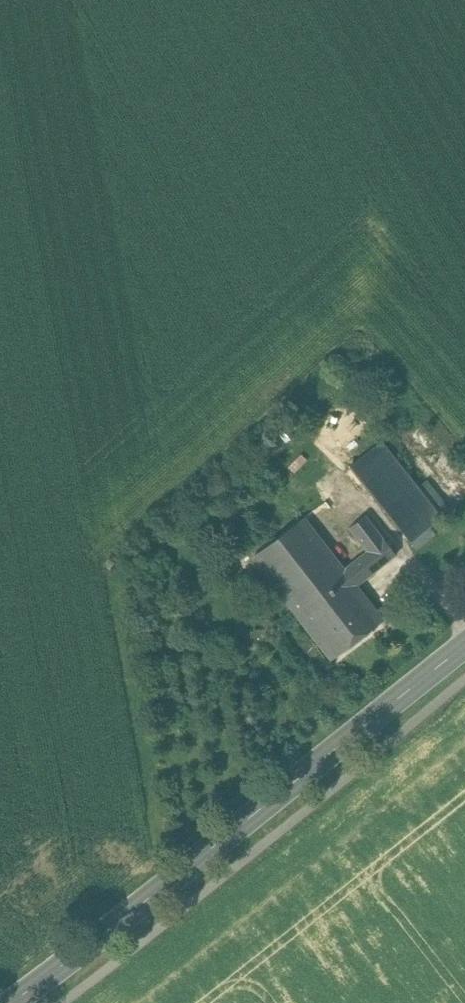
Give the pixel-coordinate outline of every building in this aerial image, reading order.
[(441,519),(379,442),(350,466),(415,548),(428,538),(423,533),(441,519)] [(395,555),(365,516),(349,528),(367,551),(341,572),(345,577),(353,588),(395,555)] [(341,572),(301,520),(255,555),(299,612),(345,577),(341,572)] [(353,588),(345,577),(299,612),(334,657),(380,622),(353,588)] [(402,622),(388,633),(396,642),(409,631),(402,622)]
